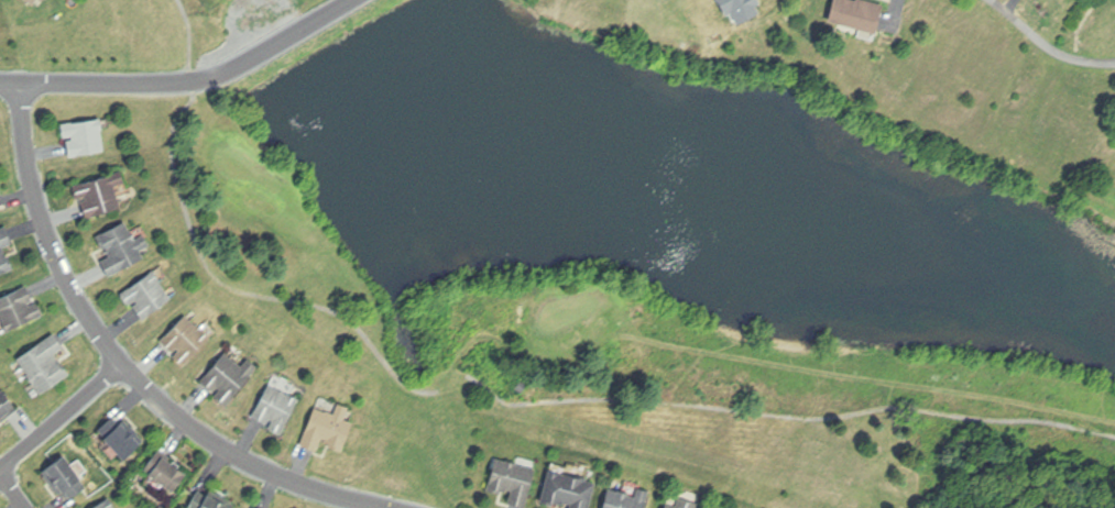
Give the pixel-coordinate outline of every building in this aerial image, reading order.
[(830,21),(835,0),(874,0),(886,3),(878,33),(830,21)] [(62,123),(101,117),(103,131),(102,131),(106,151),(72,156),(69,141),(73,141),(73,135),(64,137),(62,123)] [(70,185),(122,169),(125,183),(114,186),(121,206),(87,217),(83,202),(86,201),(85,197),(75,199),(70,185)] [(96,236),(127,220),(131,229),(132,228),(136,236),(144,232),(152,245),(142,251),(145,257),(110,276),(102,261),(110,256),(106,246),(102,249),(96,236)] [(15,269),(0,275),(0,227),(6,225),(13,244),(4,247),(8,257),(11,256),(15,269)] [(121,294),(154,269),(162,280),(161,281),(173,298),(144,320),(134,307),(139,303),(136,300),(130,305),(121,294)] [(9,331),(0,313),(0,297),(26,284),(35,300),(29,303),(31,306),(37,302),(43,314),(9,331)] [(161,341),(186,314),(200,329),(201,328),(212,338),(184,366),(175,357),(181,352),(177,349),(174,353),(161,341)] [(18,357),(54,333),(64,349),(55,354),(63,365),(64,364),(70,374),(41,394),(34,384),(33,385),(26,376),(29,374),(18,357)] [(203,382),(226,353),(242,366),(249,358),(258,366),(227,405),(217,397),(221,390),(218,387),(215,391),(203,382)] [(254,416),(271,385),(288,394),(289,393),(300,399),(281,434),(270,428),(273,421),(270,419),(267,423),(254,416)] [(19,408),(0,422),(0,397),(7,391),(19,408)] [(302,443),(316,407),(327,411),(327,410),(348,418),(348,419),(356,422),(346,448),(345,448),(342,451),(331,446),(331,444),(327,442),(328,440),(323,438),(318,449),(302,443)] [(99,430),(114,417),(121,423),(122,422),(128,429),(129,428),(136,437),(135,438),(140,443),(122,460),(105,439),(106,438),(99,430)] [(44,472),(66,455),(75,466),(78,463),(86,473),(81,476),(84,479),(81,481),(87,487),(72,497),(65,488),(59,493),(44,472)] [(145,468),(156,455),(163,460),(164,457),(185,474),(173,490),(150,474),(151,473),(145,468)] [(496,457),(506,461),(506,459),(517,462),(520,455),(538,461),(526,507),(509,503),(512,492),(506,489),(506,492),(501,489),(501,493),(489,489),(496,457)] [(597,483),(590,507),(570,507),(571,503),(564,500),(562,504),(558,501),(557,506),(542,501),(553,465),(592,476),(591,482),(597,483)] [(652,490),(647,507),(604,507),(610,488),(619,490),(619,489),(631,493),(631,495),(635,496),(638,487),(652,490)] [(234,506),(233,507),(190,507),(188,507),(199,490),(207,495),(209,492),(234,506)] [(700,503),(698,507),(665,507),(667,501),(676,505),(678,495),(700,503)] [(110,497),(116,507),(92,507),(110,497)]
